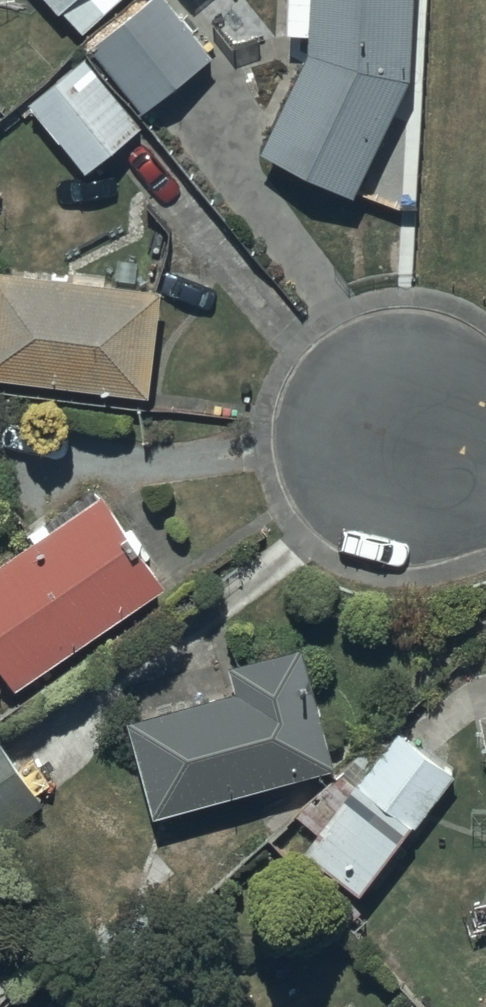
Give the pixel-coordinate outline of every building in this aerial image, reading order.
[(61,17),(66,13),(85,35),(124,0),(46,0),(61,17)] [(166,0),(153,0),(91,49),(144,115),(213,59),(166,0)] [(288,37),(311,37),(311,59),(263,155),(355,201),(415,82),(415,0),(290,0),(288,37)] [(142,128),(85,59),(28,107),(85,176),(142,128)] [(0,274),(0,379),(150,397),(163,293),(0,274)] [(0,569),(0,668),(14,690),(168,590),(109,498),(0,569)] [(333,770),(302,651),(230,670),(238,698),(132,726),(156,817),(333,770)] [(455,774),(401,733),(359,786),(340,771),(302,821),(318,834),(303,854),(359,897),(455,774)] [(44,806),(0,740),(0,835),(44,806)]
